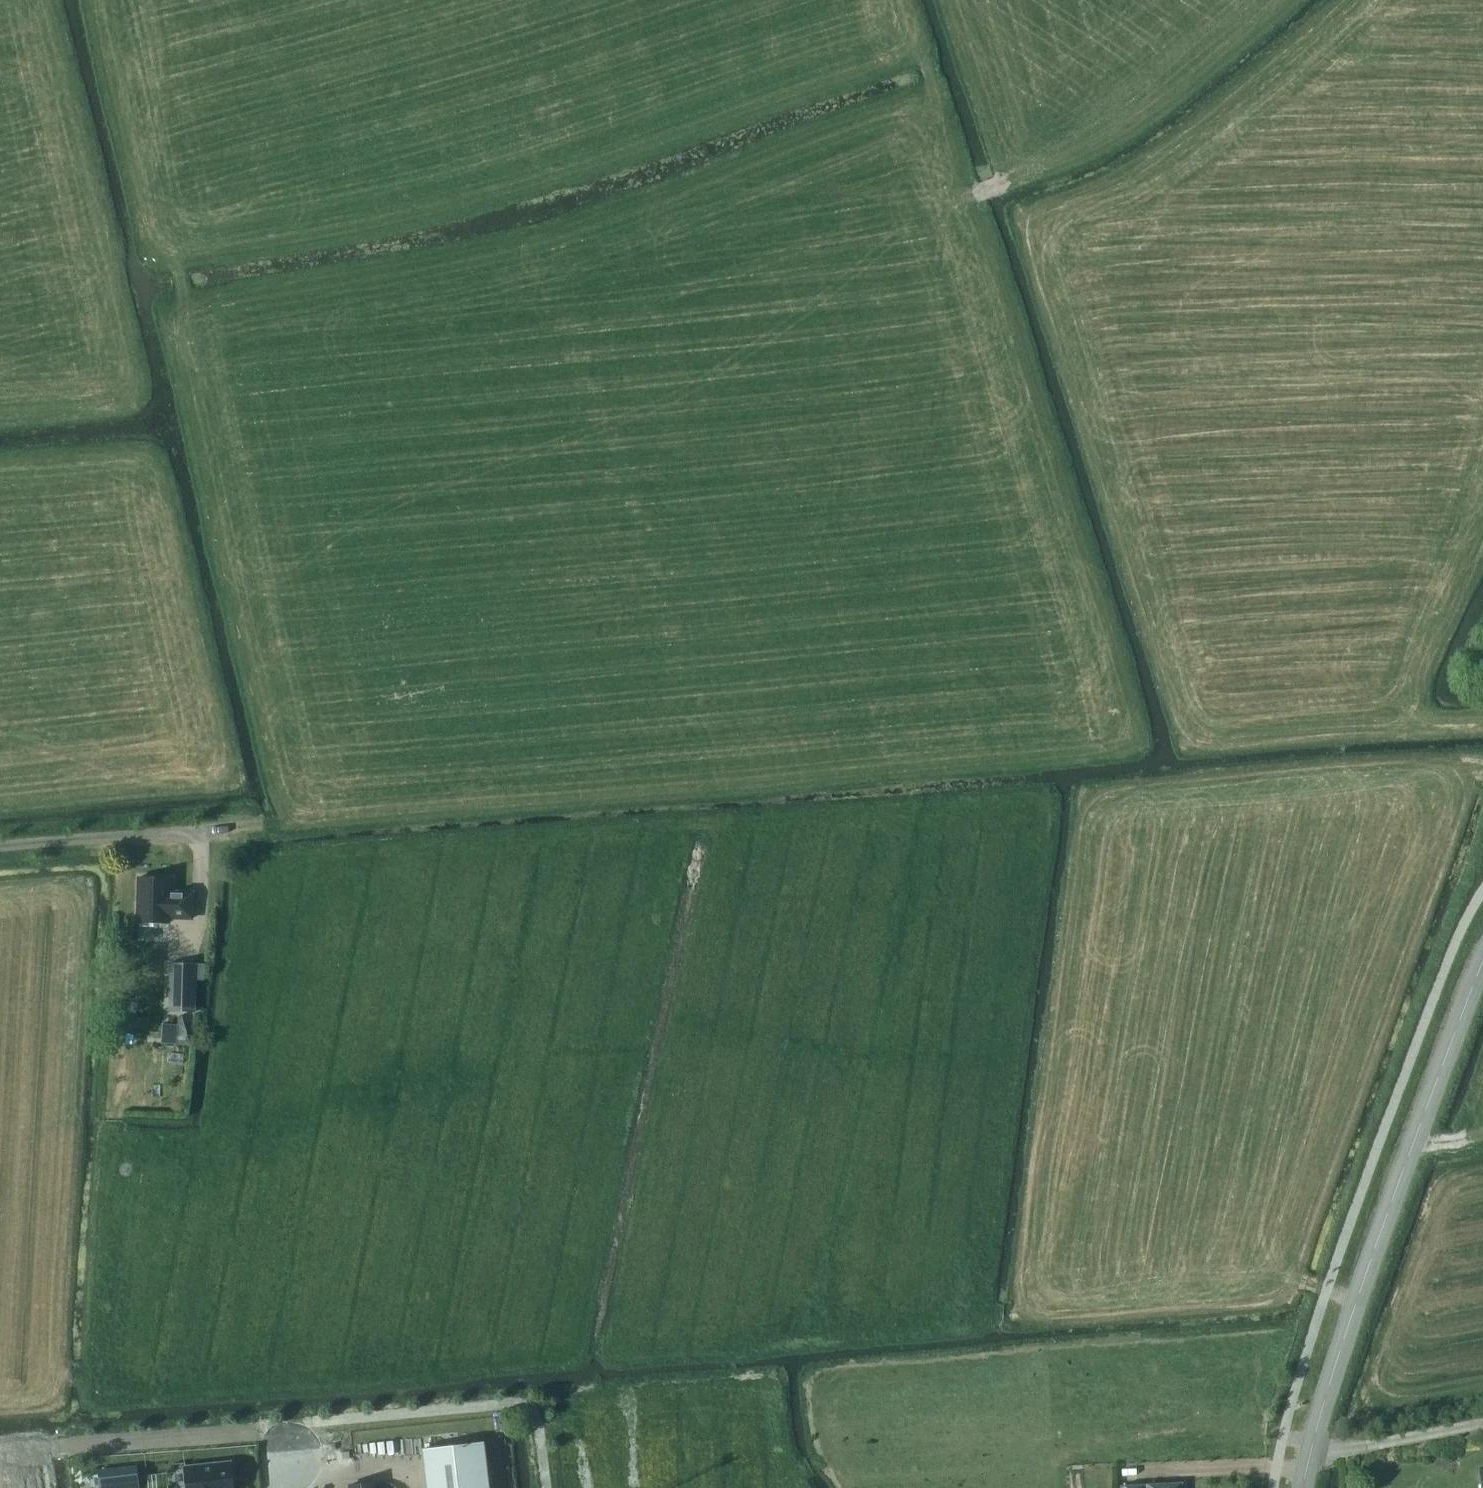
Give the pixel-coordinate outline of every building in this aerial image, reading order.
[(138,922),(169,923),(169,919),(192,919),(193,893),(169,892),(169,880),(170,880),(170,879),(139,878),(138,922)] [(169,962),(169,984),(196,985),(196,980),(197,963),(169,962)] [(169,984),(168,1011),(195,1012),(196,985),(169,984)] [(427,1487),(489,1487),(483,1441),(423,1448),(427,1487)] [(230,1462),(185,1467),(187,1487),(233,1487),(230,1462)] [(139,1487),(136,1467),(97,1472),(99,1487),(137,1487),(139,1487)]
